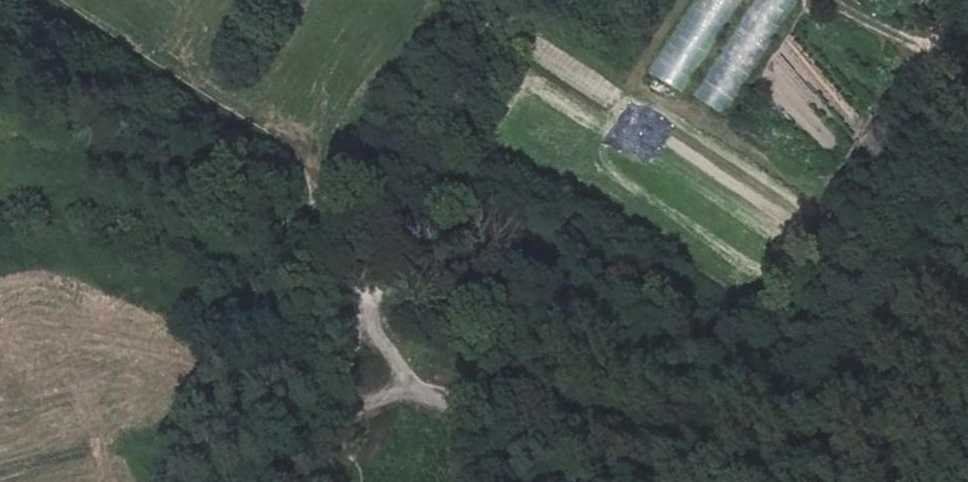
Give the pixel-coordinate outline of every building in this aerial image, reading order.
[(651,72),(686,92),(739,0),(692,0),(651,72)] [(693,100),(725,119),(795,0),(751,0),(693,100)]
